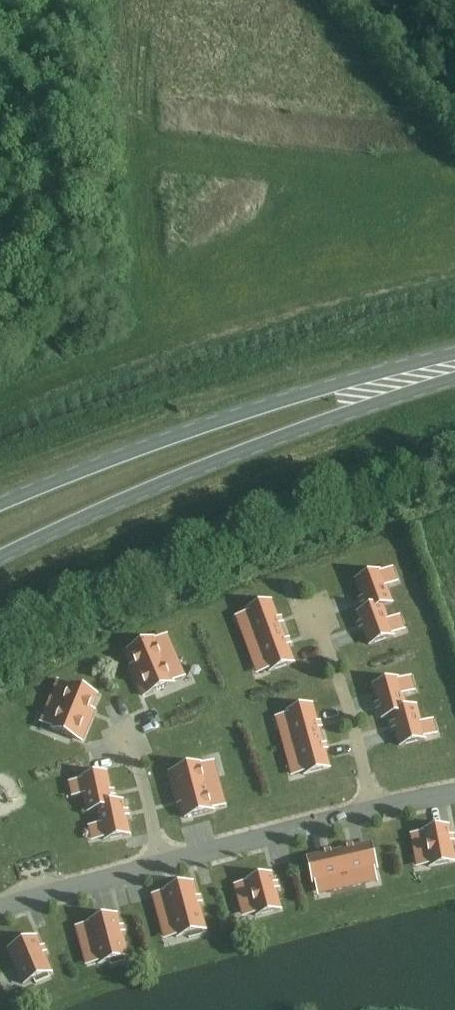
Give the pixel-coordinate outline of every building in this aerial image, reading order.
[(356,580),(367,610),(367,611),(382,605),(383,606),(392,603),(380,572),(356,580)] [(240,628),(247,645),(283,632),(271,602),(247,611),(252,624),(240,628)] [(367,611),(367,610),(358,613),(369,645),(393,636),(383,606),(382,605),(367,611)] [(294,662),(283,632),(247,645),(253,663),(265,658),(269,671),(294,662)] [(133,673),(143,696),(174,683),(174,682),(167,667),(178,662),(167,636),(156,640),(155,639),(128,651),(134,664),(137,672),(133,673)] [(407,710),(398,679),(373,686),(382,718),(392,715),(391,715),(407,710)] [(92,718),(88,716),(91,709),(97,695),(69,684),(69,686),(58,681),(47,708),(58,713),(52,728),(51,728),(82,741),(92,718)] [(284,747),(321,737),(312,705),(287,712),(291,726),(279,729),(284,747)] [(391,715),(392,715),(400,746),(425,739),(416,707),(407,710),(391,715)] [(321,737),(284,747),(289,764),(301,761),(304,775),(329,768),(321,737)] [(206,780),(202,764),(169,773),(176,797),(179,796),(181,803),(185,818),(214,810),(213,808),(225,805),(217,777),(206,780)] [(88,811),(98,809),(98,808),(113,805),(113,804),(112,796),(110,791),(107,773),(81,779),(85,795),(88,811)] [(98,809),(101,824),(104,839),(104,840),(130,835),(126,817),(125,811),(123,802),(113,804),(113,805),(98,808),(98,809)] [(412,836),(415,854),(427,852),(430,867),(454,862),(454,861),(449,827),(423,832),(423,833),(412,836)] [(339,851),(348,888),(366,884),(363,872),(377,869),(371,844),(339,851)] [(348,888),(339,851),(308,858),(314,883),(327,880),(330,892),(348,888)] [(235,886),(240,905),(252,902),(255,914),(256,916),(281,909),(275,889),(274,884),(271,875),(246,882),(247,883),(235,886)] [(158,916),(170,912),(176,935),(177,937),(188,934),(189,938),(203,934),(202,930),(206,929),(199,904),(197,898),(193,884),(164,891),(165,893),(153,896),(158,916)] [(99,964),(110,961),(111,965),(125,961),(124,958),(128,957),(122,933),(120,927),(117,915),(88,923),(88,925),(77,928),(81,945),(93,942),(98,963),(99,964)] [(37,938),(9,949),(24,984),(34,980),(36,983),(49,977),(48,974),(51,972),(43,954),(41,948),(37,938)]
